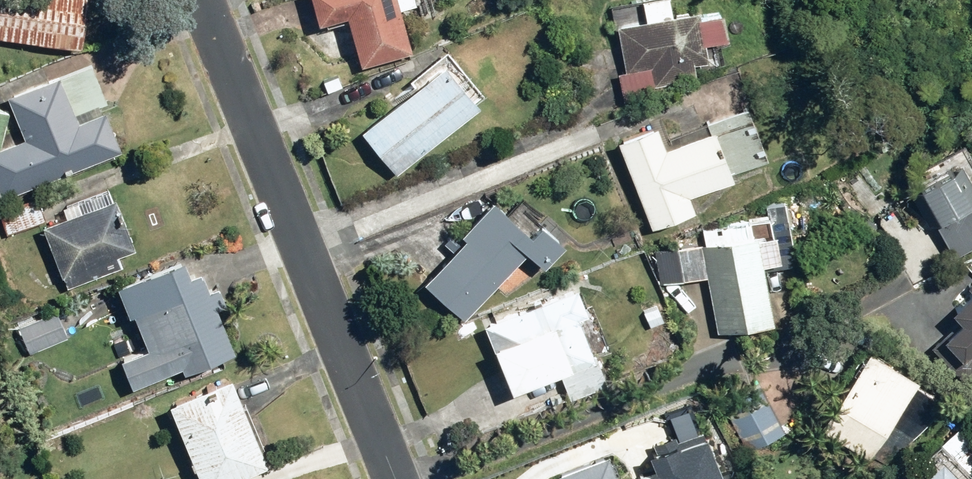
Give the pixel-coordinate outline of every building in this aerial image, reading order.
[(73,49),(79,0),(0,0),(0,40),(73,49)] [(309,25),(337,17),(352,67),(406,52),(394,8),(419,1),(419,0),(302,0),(309,25)] [(715,12),(692,17),(690,10),(666,15),(662,0),(634,0),(604,7),(619,71),(615,72),(622,105),(651,98),(649,88),(691,78),(689,67),(703,64),(698,45),(721,40),(715,12)] [(437,64),(353,132),(389,176),(473,108),(437,64)] [(87,66),(56,79),(72,117),(103,104),(87,66)] [(116,151),(99,111),(72,122),(53,76),(2,97),(19,139),(0,147),(0,199),(116,151)] [(649,125),(610,141),(646,229),(688,212),(682,197),(723,181),(721,176),(763,159),(742,108),(700,125),(702,130),(658,148),(649,125)] [(905,192),(950,262),(971,249),(971,211),(968,205),(971,202),(971,193),(952,162),(905,192)] [(0,209),(0,223),(5,235),(43,220),(34,196),(0,209)] [(109,198),(36,226),(60,290),(118,268),(114,256),(129,251),(109,198)] [(485,200),(411,279),(457,321),(519,254),(535,268),(554,247),(530,225),(522,234),(485,200)] [(773,261),(766,217),(698,228),(700,243),(653,251),(658,285),(702,278),(711,336),(766,327),(756,263),(773,261)] [(177,375),(229,354),(210,308),(220,304),(214,289),(204,293),(189,255),(107,289),(119,318),(124,315),(138,348),(111,358),(124,389),(174,369),(177,375)] [(971,374),(971,284),(941,314),(951,324),(925,348),(961,385),(971,374)] [(568,288),(474,326),(503,397),(553,377),(563,402),(604,386),(576,319),(580,317),(568,288)] [(54,311),(14,326),(24,353),(64,338),(54,311)] [(861,350),(812,430),(884,474),(907,436),(886,423),(912,382),(861,350)] [(158,406),(190,478),(236,478),(263,467),(224,377),(158,406)] [(757,384),(718,404),(743,451),(782,431),(757,384)] [(971,469),(971,434),(957,419),(896,478),(962,478),(971,469)] [(601,455),(548,476),(549,478),(610,478),(601,455)] [(647,476),(649,478),(699,478),(691,458),(647,476)]
